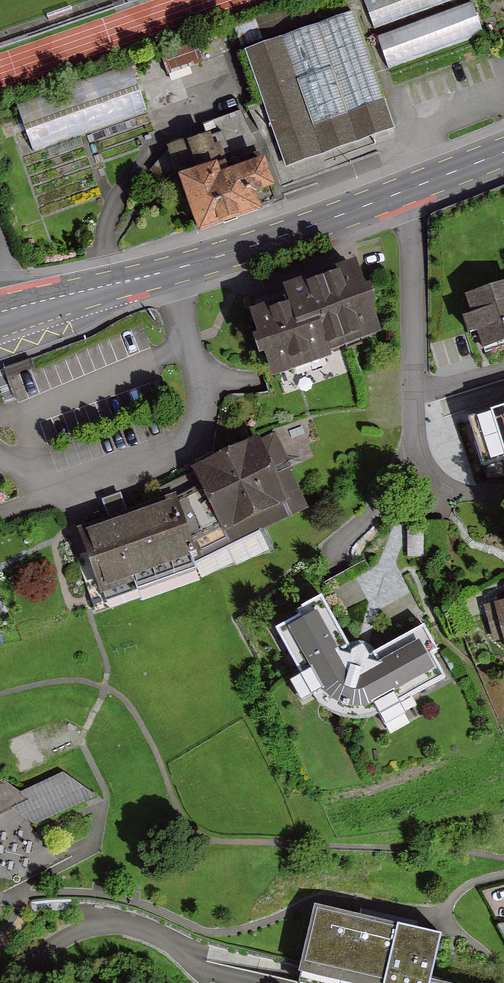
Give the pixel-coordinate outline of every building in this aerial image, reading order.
[(362,3),(372,30),(456,0),(370,0),(362,3)] [(478,37),(468,9),(375,43),(385,71),(478,37)] [(349,23),(312,36),(344,122),(381,109),(349,23)] [(312,36),(275,50),(307,136),(344,122),(312,36)] [(201,65),(196,49),(165,57),(169,74),(201,65)] [(275,50),(240,62),(257,108),(293,168),(388,135),(381,109),(344,122),(307,136),(275,50)] [(128,68),(15,107),(31,152),(144,113),(128,68)] [(178,177),(196,228),(260,207),(256,193),(275,187),(265,158),(226,171),(214,133),(187,142),(196,171),(178,177)] [(291,299),(254,312),(276,376),(336,356),(332,347),(382,330),(358,263),(287,287),(291,299)] [(489,344),(503,338),(503,279),(471,291),(476,305),(467,308),(471,321),(480,318),(489,344)] [(9,370),(15,401),(38,396),(31,365),(9,370)] [(472,420),(486,464),(503,459),(503,410),(472,420)] [(289,482),(266,434),(161,483),(167,496),(175,492),(195,540),(251,513),(259,530),(310,505),(297,478),(289,482)] [(82,525),(107,598),(204,565),(195,540),(175,492),(167,496),(129,508),(123,493),(107,499),(112,515),(82,525)] [(485,592),(496,626),(503,625),(503,589),(485,592)] [(355,637),(328,592),(274,617),(298,668),(286,673),(301,696),(311,690),(326,703),(342,710),(366,711),(385,708),(449,669),(431,616),(374,641),(366,634),(355,637)] [(0,782),(0,815),(22,806),(40,825),(97,796),(64,772),(20,793),(2,781),(0,782)] [(303,971),(363,982),(453,982),(434,979),(444,932),(317,906),(303,971)]
